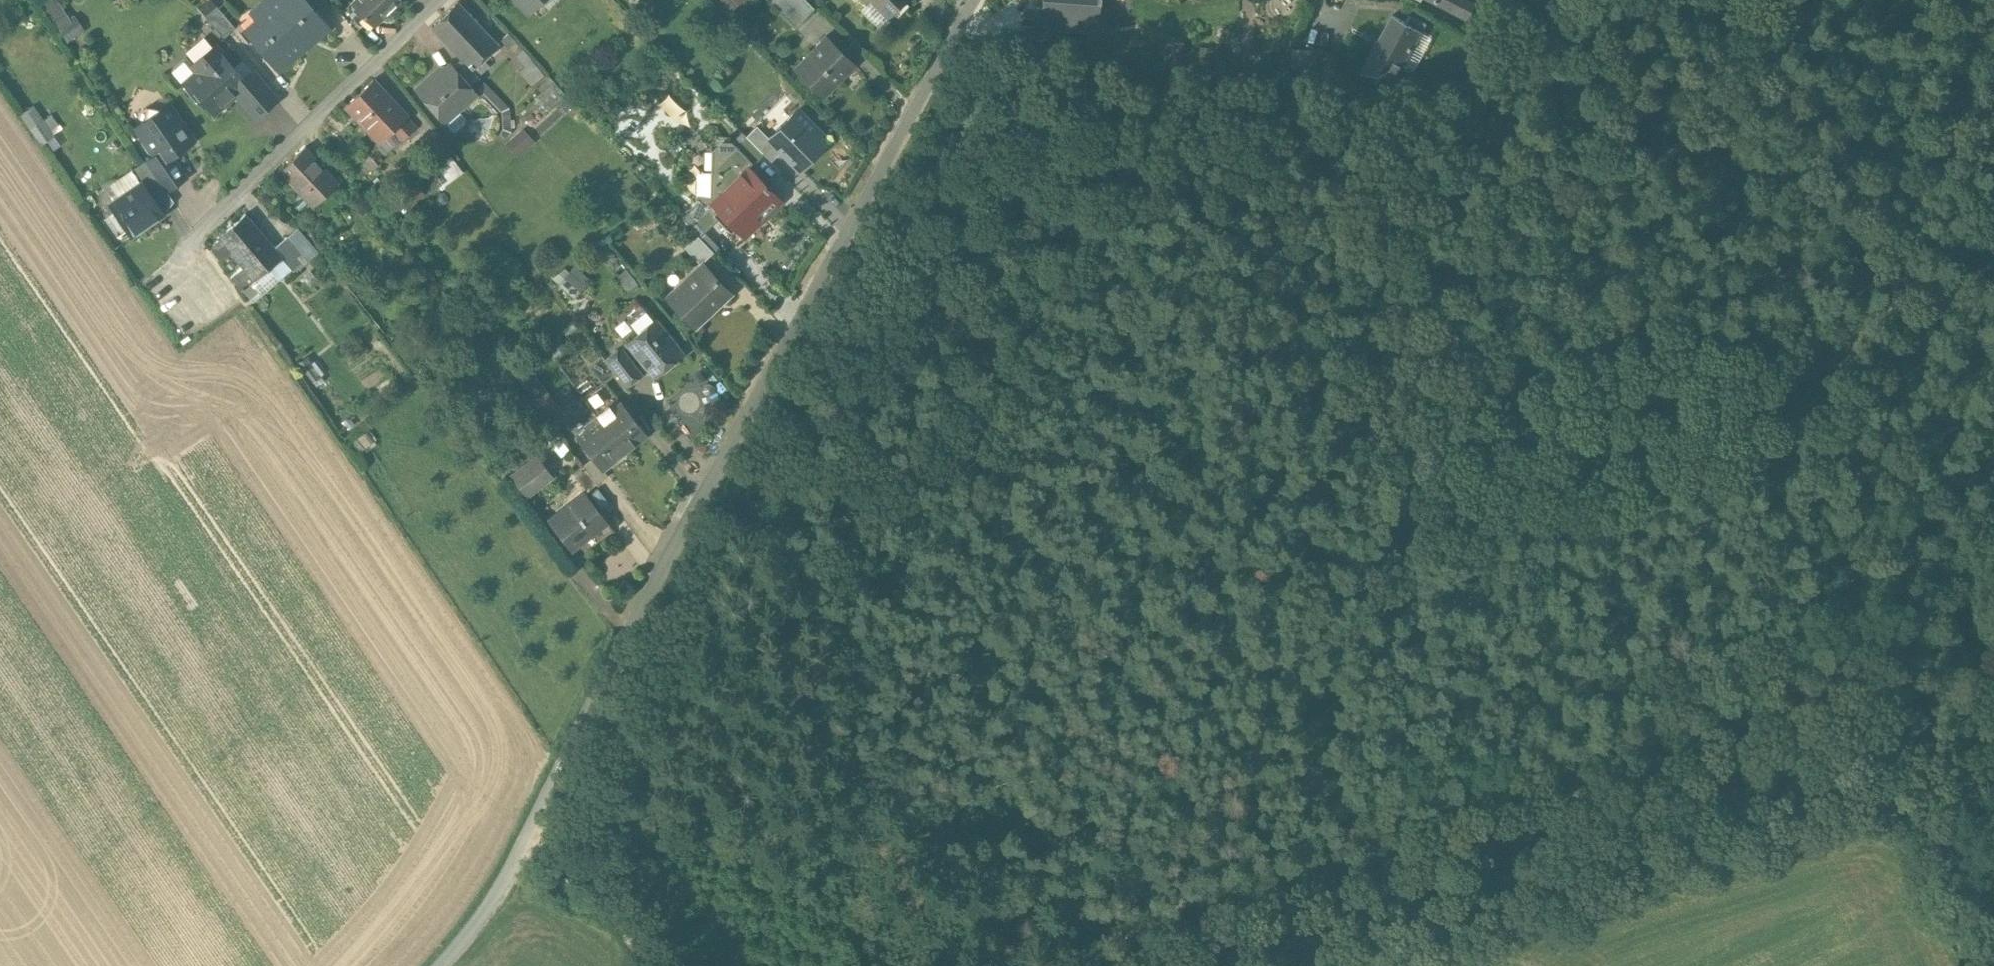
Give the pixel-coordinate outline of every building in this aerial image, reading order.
[(43,1),(66,40),(81,31),(63,0),(45,0),(43,1)] [(305,45),(267,0),(252,13),(259,22),(246,33),(277,69),(305,45)] [(306,0),(267,0),(305,45),(328,26),(306,0)] [(351,3),(363,15),(362,15),(363,17),(364,16),(374,27),(401,1),(401,0),(353,0),(351,3)] [(528,12),(541,0),(516,0),(528,12)] [(806,0),(771,0),(770,2),(795,27),(814,7),(806,0)] [(866,4),(869,1),(887,18),(905,0),(861,0),(866,4)] [(1041,5),(1036,5),(1034,26),(1059,28),(1084,30),(1085,11),(1093,11),(1094,2),(1100,2),(1100,0),(1042,0),(1041,5)] [(1462,0),(1440,0),(1438,4),(1469,20),(1471,15),(1472,16),(1473,15),(1472,14),(1476,7),(1462,0)] [(498,45),(457,2),(431,27),(461,59),(472,70),(498,45)] [(235,27),(217,6),(205,16),(223,37),(235,27)] [(1394,16),(1362,74),(1389,88),(1393,86),(1427,24),(1414,17),(1409,25),(1394,16)] [(1034,26),(1021,25),(1020,40),(1057,44),(1059,28),(1034,26)] [(197,58),(211,41),(202,33),(188,51),(197,58)] [(855,64),(827,37),(795,69),(822,97),(855,64)] [(244,80),(214,45),(193,63),(195,67),(194,76),(184,84),(195,97),(200,98),(212,112),(235,93),(245,93),(251,88),(244,80)] [(542,74),(522,50),(515,56),(522,65),(517,69),(529,84),(542,74)] [(461,59),(452,67),(451,66),(436,80),(432,75),(416,89),(444,121),(475,93),(470,87),(480,78),(479,77),(478,77),(472,70),(461,59)] [(276,100),(253,72),(244,80),(251,88),(245,93),(244,103),(256,117),(276,100)] [(407,116),(373,79),(371,81),(371,82),(348,104),(347,103),(345,105),(379,142),(391,131),(401,141),(416,128),(406,117),(407,116)] [(660,96),(673,111),(683,103),(670,87),(660,96)] [(545,90),(529,106),(539,117),(555,101),(545,90)] [(39,141),(62,129),(53,112),(43,117),(36,103),(22,110),(39,141)] [(167,105),(161,109),(146,106),(141,132),(156,154),(162,162),(171,155),(192,141),(167,105)] [(833,140),(796,106),(770,134),(757,122),(745,135),(771,159),(779,151),(802,173),(833,140)] [(459,133),(471,122),(461,111),(449,122),(459,133)] [(507,143),(517,154),(533,138),(523,128),(507,143)] [(763,154),(744,135),(734,145),(753,164),(763,154)] [(338,181),(305,146),(279,171),(312,206),(338,181)] [(171,155),(162,162),(156,154),(146,160),(146,161),(162,183),(166,190),(186,177),(171,155)] [(444,185),(464,170),(452,154),(432,169),(444,185)] [(146,161),(132,170),(140,182),(141,181),(148,192),(162,183),(146,161)] [(747,165),(709,202),(739,233),(777,196),(747,165)] [(140,182),(109,203),(131,235),(163,214),(148,192),(141,181),(140,182)] [(274,247),(245,214),(218,237),(220,240),(213,245),(213,250),(220,258),(225,259),(231,253),(242,267),(231,276),(243,290),(252,283),(281,257),(282,256),(274,247)] [(697,234),(684,247),(700,264),(713,252),(697,234)] [(307,260),(287,236),(274,247),(282,256),(281,257),(294,272),(307,260)] [(575,294),(589,277),(571,261),(556,279),(575,294)] [(706,268),(671,301),(694,327),(714,309),(711,305),(727,290),(706,268)] [(252,283),(243,290),(250,299),(259,291),(252,283)] [(654,320),(627,342),(654,375),(681,353),(654,320)] [(337,326),(295,359),(301,366),(343,333),(337,326)] [(640,374),(620,349),(607,358),(627,384),(640,374)] [(601,355),(589,365),(603,383),(616,373),(601,355)] [(550,395),(536,377),(523,387),(537,405),(550,395)] [(566,385),(551,396),(563,412),(578,401),(566,385)] [(551,396),(550,395),(537,405),(552,424),(564,414),(563,412),(551,396)] [(621,402),(612,410),(609,405),(596,415),(599,419),(600,419),(624,451),(646,434),(621,402)] [(596,415),(583,425),(587,429),(578,437),(602,468),(624,451),(600,419),(599,419),(596,415)] [(542,470),(535,460),(515,476),(523,486),(542,470)] [(582,464),(573,471),(587,490),(597,483),(582,464)] [(584,492),(548,519),(578,559),(584,554),(577,545),(607,522),(584,492)]
